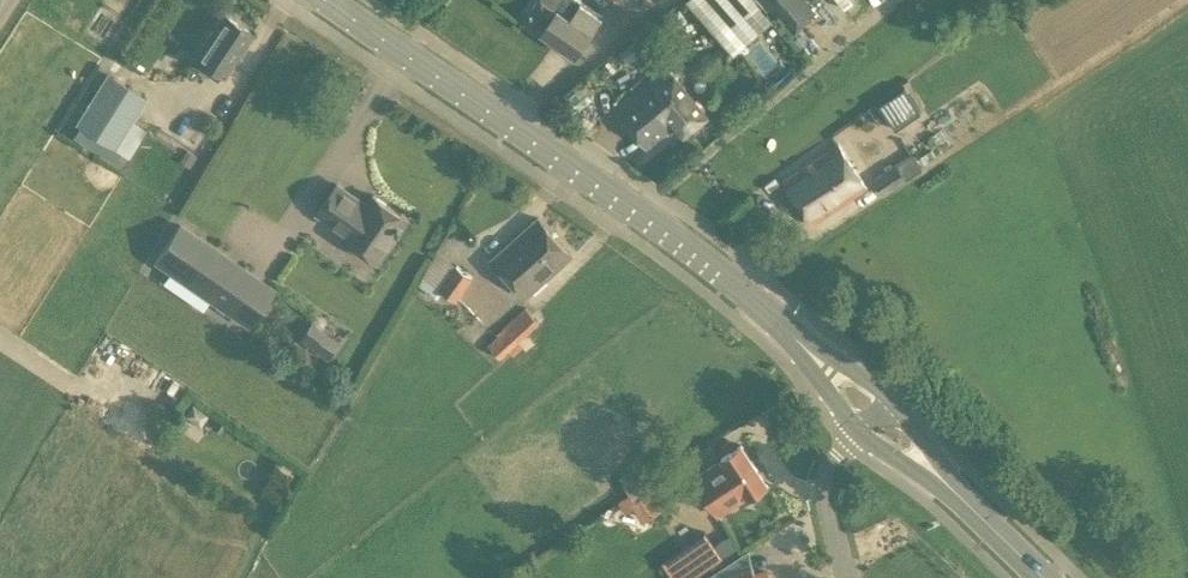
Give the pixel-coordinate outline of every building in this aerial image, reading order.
[(557,7),(547,0),(537,0),(522,21),(539,33),(573,58),(601,20),(579,5),(571,16),(557,7)] [(715,29),(734,51),(747,40),(771,20),(773,19),(756,0),(690,0),(715,29)] [(794,29),(816,8),(808,0),(766,0),(794,29)] [(252,33),(223,14),(195,57),(224,76),(252,33)] [(666,67),(616,108),(648,148),(679,124),(685,131),(706,115),(666,67)] [(108,73),(76,125),(115,150),(147,98),(108,73)] [(922,111),(905,86),(880,103),(897,128),(922,111)] [(839,144),(783,182),(812,224),(867,188),(839,144)] [(897,163),(873,178),(883,195),(908,180),(922,170),(911,154),(897,163)] [(344,238),(378,261),(408,218),(374,195),(367,204),(337,184),(318,212),(348,233),(344,238)] [(572,254),(539,218),(493,259),(526,296),(572,254)] [(155,259),(223,309),(247,326),(272,291),(248,274),(180,224),(155,259)] [(473,278),(457,265),(440,289),(458,300),(473,278)] [(524,347),(521,342),(541,324),(526,308),(496,334),(498,335),(489,345),(503,357),(510,351),(515,356),(524,347)] [(308,318),(296,338),(329,356),(340,336),(308,318)] [(768,484),(744,445),(696,474),(721,514),(768,484)] [(647,468),(622,477),(628,492),(599,503),(608,528),(662,508),(647,468)] [(661,558),(673,577),(685,577),(736,547),(727,533),(712,542),(705,531),(661,558)] [(768,569),(732,577),(770,577),(768,569)]
